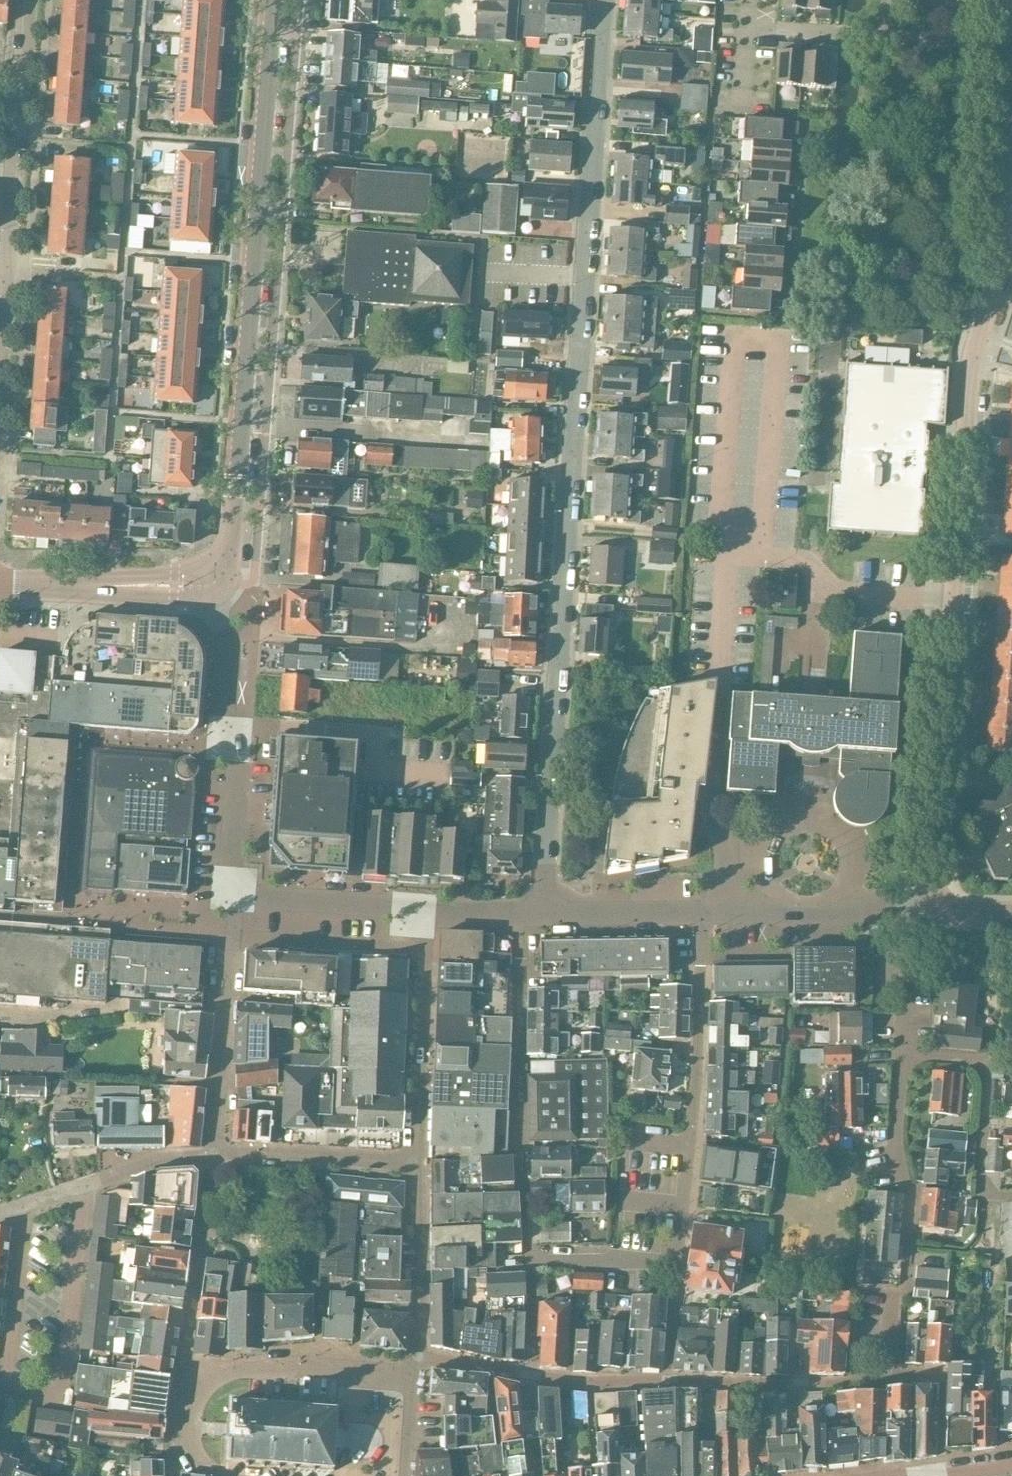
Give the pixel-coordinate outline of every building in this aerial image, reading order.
[(63,8),(88,10),(88,0),(63,0),(63,8)] [(123,13),(134,14),(135,0),(124,0),(123,13)] [(183,15),(223,18),(225,0),(184,0),(183,15)] [(330,21),(370,24),(371,13),(371,4),(372,0),(331,0),(330,21)] [(476,23),(496,25),(495,41),(515,42),(518,6),(518,0),(482,0),(482,4),(478,3),(476,23)] [(546,31),(577,33),(579,7),(548,5),(548,0),(522,0),(520,16),(524,16),(523,38),(546,40),(546,31)] [(625,13),(660,15),(661,1),(674,1),(674,0),(626,0),(625,13)] [(805,10),(806,0),(781,0),(780,17),(790,18),(791,8),(805,10)] [(805,10),(819,10),(819,20),(829,21),(831,0),(806,0),(805,10)] [(147,1),(146,13),(153,13),(154,2),(147,1)] [(63,8),(61,33),(86,35),(88,10),(63,8)] [(122,29),(133,30),(134,14),(123,13),(122,29)] [(146,13),(145,24),(153,24),(153,13),(146,13)] [(659,29),(660,15),(625,13),(624,35),(658,37),(657,41),(671,42),(671,30),(659,29)] [(183,15),(181,37),(222,39),(223,18),(183,15)] [(61,33),(59,56),(84,58),(86,35),(61,33)] [(328,34),(326,60),(375,64),(376,53),(358,52),(359,36),(328,34)] [(688,50),(710,52),(711,35),(699,34),(698,43),(689,42),(688,50)] [(424,48),(424,38),(405,36),(404,47),(424,48)] [(181,37),(179,58),(220,61),(222,39),(181,37)] [(775,85),(799,87),(802,54),(787,53),(788,44),(778,43),(775,85)] [(143,44),(143,56),(150,56),(151,45),(143,44)] [(122,45),(121,60),(131,60),(132,45),(122,45)] [(802,54),(799,87),(834,89),(837,47),(817,46),(816,55),(802,54)] [(670,56),(624,53),(622,81),(647,83),(648,81),(655,81),(654,83),(668,84),(670,56)] [(453,68),(469,69),(469,55),(453,54),(453,68)] [(59,56),(57,78),(82,80),(84,58),(59,56)] [(143,56),(142,67),(149,67),(150,56),(143,56)] [(179,58),(178,81),(218,84),(220,61),(179,58)] [(119,75),(130,76),(131,60),(121,60),(119,75)] [(356,88),(356,83),(374,84),(375,64),(326,60),(325,86),(356,88)] [(57,78),(55,101),(80,103),(82,80),(57,78)] [(386,80),(385,95),(388,95),(388,96),(418,98),(429,99),(430,83),(386,80)] [(178,81),(176,101),(217,104),(218,84),(178,81)] [(517,93),(529,94),(530,82),(518,81),(517,93)] [(681,84),(680,96),(706,98),(707,85),(681,84)] [(140,88),(139,99),(147,99),(148,88),(140,88)] [(119,91),(117,106),(128,107),(129,91),(119,91)] [(515,94),(513,114),(522,114),(526,114),(525,120),(531,126),(571,129),(572,105),(538,102),(539,96),(515,94)] [(322,95),(320,122),(366,125),(367,114),(351,113),(352,97),(322,95)] [(388,96),(387,109),(418,110),(418,98),(388,96)] [(706,110),(706,98),(680,96),(680,108),(706,110)] [(139,99),(139,110),(146,111),(147,99),(139,99)] [(620,100),(618,126),(632,127),(632,135),(665,138),(665,133),(666,121),(652,120),(653,102),(620,100)] [(79,126),(80,103),(55,101),(54,124),(79,126)] [(176,101),(174,124),(215,127),(217,104),(176,101)] [(457,105),(422,102),(421,111),(456,114),(457,105)] [(489,105),(470,104),(469,114),(488,116),(489,105)] [(116,122),(127,122),(128,107),(117,106),(116,122)] [(744,119),(742,141),(752,142),(752,141),(781,144),(781,143),(781,134),(797,135),(798,123),(769,121),(749,119),(744,119)] [(366,135),(366,125),(320,122),(318,153),(348,155),(350,134),(366,135)] [(752,142),(751,162),(789,166),(791,144),(781,143),(781,144),(752,141),(752,142)] [(570,145),(530,142),(528,169),(568,172),(570,145)] [(616,157),(615,181),(649,183),(661,184),(663,165),(684,167),(685,150),(656,148),(655,160),(616,157)] [(712,149),(712,160),(722,160),(723,150),(712,149)] [(176,152),(174,175),(215,178),(217,155),(176,152)] [(55,159),(54,183),(88,186),(89,162),(55,159)] [(721,171),(722,160),(712,160),(711,170),(721,171)] [(134,161),(134,173),(141,173),(142,162),(134,161)] [(751,162),(749,183),(749,184),(778,186),(787,187),(789,166),(751,162)] [(317,170),(315,201),(352,204),(351,211),(424,216),(427,213),(429,191),(430,170),(361,165),(360,173),(317,170)] [(134,173),(133,184),(141,185),(141,173),(134,173)] [(112,174),(111,189),(122,189),(123,175),(112,174)] [(174,175),(173,197),(214,200),(215,178),(174,175)] [(648,195),(649,183),(615,181),(613,203),(660,206),(661,196),(648,195)] [(739,182),(738,205),(747,206),(747,205),(786,208),(792,209),(793,196),(777,195),(778,186),(749,184),(749,183),(739,182)] [(54,183),(52,207),(86,209),(88,186),(54,183)] [(485,184),(482,232),(513,234),(517,186),(485,184)] [(523,208),(532,209),(531,219),(565,222),(567,188),(524,185),(523,208)] [(110,204),(121,204),(122,189),(111,189),(110,204)] [(173,197),(172,219),(212,221),(214,200),(173,197)] [(708,203),(707,223),(717,224),(718,214),(721,214),(722,204),(708,203)] [(131,205),(131,216),(138,217),(139,205),(131,205)] [(665,205),(664,222),(688,224),(689,207),(665,205)] [(746,226),(784,229),(785,228),(786,209),(786,208),(747,205),(747,206),(746,226)] [(52,207),(50,231),(84,233),(86,209),(52,207)] [(109,212),(107,235),(119,236),(121,212),(109,212)] [(452,220),(451,230),(451,232),(480,234),(481,216),(480,216),(479,215),(458,214),(452,220)] [(131,216),(130,227),(137,228),(138,217),(131,216)] [(172,219),(170,242),(211,245),(212,221),(172,219)] [(688,224),(686,256),(697,256),(699,225),(688,224)] [(736,225),(735,247),(744,248),(773,250),(773,249),(774,240),(790,242),(791,229),(785,228),(784,229),(746,226),(736,225)] [(611,229),(609,252),(645,255),(646,240),(659,241),(660,229),(645,228),(644,231),(611,229)] [(82,257),(84,233),(50,231),(48,254),(82,257)] [(304,327),(303,332),(307,334),(307,339),(339,341),(341,319),(357,320),(358,303),(409,307),(410,302),(468,306),(473,245),(415,241),(415,237),(348,232),(342,301),(310,298),(310,301),(306,303),(305,308),(309,311),(308,325),(304,327)] [(106,251),(118,251),(119,236),(107,235),(106,251)] [(744,248),(743,269),(781,272),(783,250),(773,249),(773,250),(744,248)] [(644,268),(645,255),(609,252),(608,274),(642,276),(641,280),(656,281),(657,269),(644,268)] [(704,255),(704,265),(714,266),(715,256),(704,255)] [(713,277),(714,266),(704,265),(703,276),(713,277)] [(743,269),(741,289),(741,290),(770,292),(770,293),(780,293),(781,272),(743,269)] [(164,270),(162,293),(203,296),(205,273),(164,270)] [(681,290),(692,291),(695,291),(697,271),(682,270),(681,290)] [(126,279),(125,290),(133,291),(133,279),(126,279)] [(732,288),(730,311),(785,315),(785,302),(769,301),(770,293),(770,292),(741,290),(741,289),(732,288)] [(41,289),(39,314),(64,316),(66,291),(41,289)] [(125,290),(124,301),(132,302),(133,291),(125,290)] [(670,291),(669,309),(692,311),(694,311),(695,292),(693,292),(670,291)] [(162,293),(160,315),(202,318),(203,296),(162,293)] [(606,297),(604,318),(645,321),(646,307),(658,308),(659,297),(644,296),(643,300),(632,299),(632,293),(623,293),(623,298),(606,297)] [(104,303),(103,319),(114,319),(115,303),(104,303)] [(503,310),(502,337),(516,338),(546,339),(548,313),(512,311),(503,310)] [(494,312),(482,311),(479,353),(491,354),(494,312)] [(39,314),(38,336),(62,338),(64,316),(39,314)] [(160,315),(159,335),(200,338),(202,318),(160,315)] [(644,335),(645,321),(604,318),(603,341),(620,342),(619,348),(628,348),(629,343),(640,343),(640,347),(655,348),(656,336),(644,335)] [(103,319),(102,333),(113,334),(114,319),(103,319)] [(122,322),(122,333),(130,333),(130,322),(122,322)] [(122,333),(121,344),(129,345),(130,333),(122,333)] [(159,335),(157,357),(198,360),(200,338),(159,335)] [(38,336),(36,359),(60,361),(62,338),(38,336)] [(662,360),(691,362),(692,344),(663,342),(662,360)] [(101,349),(100,364),(110,364),(111,350),(101,349)] [(521,367),(522,352),(498,351),(497,366),(521,367)] [(304,356),(302,380),(345,383),(344,388),(354,389),(355,378),(350,377),(351,360),(306,357),(304,356)] [(157,357),(155,378),(197,381),(198,361),(198,360),(157,357)] [(599,379),(599,388),(601,388),(601,393),(634,395),(635,380),(649,381),(650,374),(650,359),(635,358),(634,368),(603,366),(602,379),(599,379)] [(36,359),(34,381),(59,383),(60,361),(36,359)] [(446,373),(468,375),(469,363),(447,361),(446,373)] [(660,374),(659,376),(679,378),(681,364),(660,363),(660,374)] [(99,380),(109,381),(110,364),(100,364),(99,380)] [(119,365),(119,376),(126,376),(127,365),(119,365)] [(830,484),(827,531),(922,537),(925,491),(922,490),(926,424),(944,426),(948,371),(846,365),(843,418),(844,418),(842,438),(840,471),(839,485),(831,484),(830,484)] [(505,399),(505,398),(544,401),(544,392),(548,392),(549,380),(545,380),(545,377),(516,375),(516,371),(507,370),(496,369),(495,383),(493,383),(492,398),(505,399)] [(119,376),(118,387),(126,388),(126,376),(119,376)] [(303,387),(301,412),(366,418),(388,419),(409,421),(442,423),(443,415),(475,417),(475,421),(475,422),(466,421),(465,434),(489,435),(490,424),(491,424),(491,422),(492,422),(493,402),(477,401),(431,397),(432,383),(423,382),(423,380),(383,378),(363,376),(362,390),(368,391),(382,392),(382,393),(368,392),(303,387)] [(155,378),(154,402),(195,405),(197,381),(155,378)] [(34,381),(33,405),(57,407),(59,383),(34,381)] [(99,396),(97,410),(107,411),(108,396),(99,396)] [(33,405),(31,429),(35,429),(33,446),(55,447),(56,432),(66,433),(68,409),(65,408),(57,407),(33,405)] [(657,430),(686,432),(687,409),(659,408),(657,430)] [(95,438),(105,439),(107,411),(97,410),(95,438)] [(599,416),(597,435),(634,438),(635,426),(646,426),(646,424),(647,415),(634,414),(632,414),(632,415),(620,415),(620,418),(599,416)] [(491,430),(490,440),(542,443),(543,422),(535,421),(520,420),(513,420),(513,432),(501,431),(491,430)] [(143,426),(142,439),(152,439),(151,458),(194,462),(196,433),(154,430),(155,427),(143,426)] [(597,435),(596,454),(617,456),(617,458),(631,459),(631,462),(645,463),(645,452),(633,451),(634,438),(597,435)] [(294,455),(294,462),(297,464),(297,468),(330,470),(332,457),(347,458),(349,444),(349,443),(340,443),(299,439),(298,453),(294,455)] [(393,447),(392,467),(488,473),(488,469),(498,470),(500,450),(512,451),(511,462),(540,464),(542,443),(490,440),(489,453),(393,447)] [(366,455),(366,465),(370,465),(392,467),(393,447),(371,446),(367,445),(366,455)] [(662,455),(660,470),(663,470),(681,471),(682,456),(662,455)] [(139,475),(138,488),(150,489),(150,485),(192,488),(194,462),(151,458),(149,476),(139,475)] [(40,477),(41,466),(41,464),(18,462),(17,475),(40,477)] [(41,466),(40,477),(64,479),(65,468),(41,466)] [(65,468),(64,479),(88,481),(89,470),(65,468)] [(89,470),(88,481),(98,482),(98,483),(111,484),(112,473),(97,471),(97,470),(89,470)] [(502,471),(489,470),(488,478),(501,479),(502,471)] [(655,499),(681,501),(683,473),(656,471),(655,499)] [(594,478),(593,497),(630,500),(630,487),(643,488),(644,476),(631,475),(630,478),(617,477),(616,480),(594,478)] [(293,480),(292,489),(296,491),(295,503),(329,506),(349,508),(351,480),(340,480),(297,476),(297,479),(293,480)] [(511,480),(509,506),(542,508),(543,491),(542,491),(542,482),(511,480)] [(467,492),(466,509),(481,509),(482,493),(467,492)] [(114,496),(111,529),(128,531),(128,537),(174,540),(173,542),(190,543),(193,513),(176,511),(176,512),(176,513),(129,510),(130,507),(125,507),(126,497),(114,496)] [(593,497),(592,515),(614,517),(614,520),(627,521),(627,523),(640,524),(641,513),(629,512),(629,511),(630,500),(593,497)] [(12,536),(35,538),(38,504),(14,502),(12,536)] [(38,504),(35,538),(59,541),(62,507),(38,504)] [(664,526),(679,527),(681,505),(666,505),(664,526)] [(509,506),(508,531),(540,533),(540,520),(542,520),(542,508),(509,506)] [(62,507),(59,541),(82,543),(85,509),(62,507)] [(85,509),(82,543),(106,545),(109,511),(85,509)] [(1003,535),(1011,536),(1011,511),(1005,511),(1003,535)] [(453,514),(434,513),(433,524),(453,525),(453,514)] [(291,521),(289,542),(292,542),(357,547),(359,523),(329,521),(329,519),(294,516),(294,521),(291,521)] [(652,527),(651,539),(675,541),(676,529),(652,527)] [(508,531),(507,556),(540,558),(540,546),(539,546),(540,533),(508,531)] [(288,552),(287,571),(290,571),(290,574),(325,576),(326,566),(336,567),(336,562),(356,563),(357,547),(292,542),(291,552),(288,552)] [(673,545),(652,543),(650,561),(671,563),(673,545)] [(591,546),(589,584),(621,587),(624,549),(591,546)] [(540,558),(507,556),(505,582),(537,584),(537,575),(539,575),(540,558)] [(999,581),(1011,582),(1011,558),(1001,557),(999,581)] [(379,565),(378,587),(418,591),(420,568),(379,565)] [(784,576),(781,609),(794,610),(796,577),(784,576)] [(481,590),(484,590),(491,591),(492,578),(482,578),(481,590)] [(998,606),(1011,607),(1011,582),(999,581),(998,606)] [(290,594),(286,634),(415,644),(419,597),(322,589),(321,596),(290,594)] [(479,604),(478,614),(535,617),(536,597),(506,596),(505,605),(479,604)] [(637,599),(636,611),(671,613),(671,601),(637,599)] [(583,620),(581,637),(586,637),(584,653),(608,655),(612,607),(588,605),(587,620),(583,620)] [(996,631),(1011,632),(1011,607),(998,606),(996,631)] [(490,626),(492,626),(504,627),(504,635),(534,637),(535,617),(478,614),(477,625),(490,625),(490,626)] [(95,644),(88,726),(127,729),(127,730),(128,730),(135,648),(136,619),(97,616),(96,621),(95,644)] [(136,619),(135,648),(128,730),(149,732),(149,733),(168,735),(168,733),(179,734),(183,734),(185,734),(187,734),(189,733),(191,732),(195,729),(196,726),(197,724),(197,722),(201,666),(201,659),(199,652),(196,646),(193,640),(188,635),(182,631),(176,628),(177,622),(136,619)] [(53,657),(48,723),(48,724),(69,726),(69,725),(88,726),(95,644),(96,621),(93,622),(89,623),(86,624),(83,625),(80,627),(77,629),(74,631),(72,634),(70,636),(68,639),(66,642),(64,646),(63,650),(62,653),(62,657),(53,657)] [(994,655),(1011,656),(1011,632),(996,631),(994,655)] [(775,795),(777,756),(800,757),(803,758),(803,762),(820,763),(820,758),(840,760),(839,774),(844,779),(842,781),(839,784),(837,790),(836,791),(835,793),(835,795),(834,797),(834,799),(834,801),(835,803),(835,805),(836,807),(836,809),(837,811),(838,813),(839,814),(841,816),(843,818),(845,820),(848,821),(850,823),(853,824),(855,825),(858,826),(861,826),(864,826),(866,826),(869,826),(871,825),(873,824),(876,823),(878,821),(879,820),(881,818),(883,816),(884,814),(886,812),(887,810),(888,808),(888,805),(889,803),(889,800),(892,754),(896,754),(899,706),(895,706),(896,698),(898,698),(901,637),(854,634),(849,703),(820,700),(820,696),(812,695),(811,700),(804,699),(732,694),(729,742),(732,742),(732,750),(730,750),(727,792),(775,795)] [(533,643),(478,641),(478,658),(508,659),(507,667),(532,668),(533,643)] [(285,645),(284,671),(310,672),(310,678),(349,681),(349,679),(377,681),(379,651),(327,648),(285,645)] [(455,689),(469,690),(475,690),(477,660),(476,660),(476,658),(477,647),(452,645),(451,658),(457,658),(455,689)] [(9,704),(9,710),(29,712),(28,721),(48,723),(53,657),(0,653),(0,703),(9,704)] [(992,680),(1011,681),(1011,656),(994,655),(992,680)] [(477,695),(496,695),(497,671),(477,671),(477,695)] [(283,676),(281,711),(307,713),(308,702),(319,702),(320,690),(309,689),(310,678),(283,676)] [(990,704),(1011,706),(1011,681),(992,680),(990,704)] [(603,869),(603,873),(605,873),(606,871),(630,867),(630,868),(633,868),(633,866),(658,862),(658,863),(661,863),(661,862),(686,857),(686,858),(689,858),(691,839),(694,810),(694,808),(697,788),(697,787),(709,683),(709,681),(703,683),(684,686),(681,686),(658,690),(659,693),(658,700),(648,699),(646,698),(640,709),(635,720),(630,731),(625,742),(621,754),(618,766),(617,770),(615,779),(612,797),(603,869)] [(503,708),(502,737),(527,738),(529,697),(503,696),(503,708)] [(27,740),(25,762),(66,765),(69,726),(48,724),(48,723),(28,721),(29,712),(9,710),(9,704),(0,703),(0,738),(27,740)] [(988,729),(1011,730),(1011,706),(990,704),(988,729)] [(987,753),(1011,755),(1011,730),(988,729),(987,753)] [(460,743),(471,743),(472,742),(472,733),(461,732),(460,743)] [(271,824),(270,847),(272,850),(290,870),(326,873),(330,873),(348,874),(349,854),(350,850),(353,810),(358,743),(330,741),(329,741),(301,739),(300,739),(278,737),(278,749),(276,767),(273,802),(271,824)] [(5,780),(64,785),(66,765),(25,762),(27,740),(0,738),(0,780),(5,780)] [(485,766),(494,767),(524,769),(526,744),(486,742),(485,766)] [(96,755),(94,781),(150,785),(171,787),(193,789),(194,788),(193,788),(193,779),(194,778),(195,778),(195,777),(196,776),(196,775),(196,774),(197,773),(197,772),(197,771),(197,770),(197,769),(196,768),(196,767),(196,766),(195,765),(194,764),(193,763),(192,762),(191,761),(190,761),(189,760),(188,760),(187,760),(186,760),(185,760),(184,760),(183,760),(182,761),(181,761),(180,762),(179,762),(171,762),(171,761),(96,755)] [(450,785),(449,786),(480,787),(480,774),(472,774),(450,773),(450,785)] [(485,787),(484,804),(523,806),(524,779),(497,778),(496,787),(485,787)] [(62,815),(64,785),(5,780),(0,780),(0,810),(62,815)] [(94,781),(85,889),(112,891),(186,897),(186,886),(189,850),(116,844),(117,834),(189,840),(193,789),(171,787),(94,781)] [(1005,789),(996,802),(992,804),(981,803),(975,813),(991,846),(983,858),(994,880),(1008,881),(1011,874),(1011,790),(1005,789)] [(476,819),(476,835),(491,836),(522,837),(523,806),(484,804),(484,819),(476,819)] [(5,840),(59,845),(62,815),(0,810),(0,840),(5,840)] [(365,856),(364,876),(366,876),(369,879),(382,879),(386,877),(415,880),(419,877),(430,878),(431,876),(441,877),(444,879),(458,880),(461,878),(463,879),(464,870),(465,858),(466,832),(457,832),(445,831),(444,831),(443,831),(444,819),(435,818),(369,813),(365,856)] [(476,835),(475,852),(487,852),(486,874),(520,875),(521,838),(522,837),(491,836),(476,835)] [(13,912),(14,902),(40,904),(40,906),(56,907),(57,891),(56,891),(59,845),(5,840),(0,840),(0,911),(13,912)] [(41,1007),(42,998),(67,1000),(67,996),(72,932),(110,934),(111,930),(0,922),(0,1004),(41,1007)] [(67,996),(67,1000),(105,1003),(105,997),(130,999),(129,1013),(160,1016),(160,1010),(166,1011),(166,1009),(201,1012),(204,976),(199,976),(201,949),(110,942),(110,934),(72,932),(67,996)] [(440,932),(439,961),(492,964),(492,953),(493,952),(494,934),(440,932)] [(540,939),(541,978),(668,977),(667,938),(540,939)] [(793,967),(792,1000),(792,1004),(853,1004),(854,950),(841,950),(794,950),(793,950),(793,967)] [(332,1006),(329,1069),(283,1067),(280,1130),(315,1131),(315,1128),(326,1129),(326,1130),(344,1131),(344,1129),(356,1130),(356,1129),(401,1131),(402,1097),(401,1097),(407,962),(353,959),(353,963),(336,961),(337,959),(304,957),(304,956),(288,955),(288,954),(264,952),(263,954),(246,952),(244,991),(261,992),(261,993),(284,995),(284,994),(297,994),(296,1004),(332,1006)] [(439,961),(438,990),(507,992),(507,977),(498,977),(499,964),(492,964),(439,961)] [(714,967),(713,999),(718,999),(792,1000),(793,967),(714,967)] [(529,1013),(573,1013),(577,1013),(577,1002),(568,1002),(568,992),(588,992),(588,979),(555,979),(555,991),(529,991),(529,1013)] [(648,979),(620,979),(620,992),(648,991),(648,979)] [(943,984),(935,1047),(975,1052),(978,1049),(980,1030),(967,1028),(972,987),(943,984)] [(659,1009),(659,1014),(689,1014),(689,989),(659,988),(659,997),(652,996),(652,1009),(659,1009)] [(438,990),(437,1017),(506,1019),(507,992),(438,990)] [(290,1006),(242,1004),(236,1003),(235,1022),(237,1022),(235,1060),(267,1061),(268,1040),(269,1028),(272,1029),(291,1029),(292,1016),(306,1017),(306,1009),(304,1009),(304,1005),(290,1005),(290,1006)] [(710,1005),(709,1028),(754,1029),(755,1017),(737,1016),(737,1005),(710,1005)] [(163,1075),(206,1079),(213,1014),(201,1013),(201,1012),(166,1009),(166,1011),(163,1075)] [(529,1013),(529,1034),(569,1034),(557,1034),(558,1025),(572,1025),(573,1013),(529,1013)] [(589,1028),(600,1028),(600,1014),(589,1014),(589,1028)] [(659,1030),(658,1038),(688,1038),(689,1014),(659,1014),(659,1018),(652,1018),(651,1030),(659,1030)] [(838,1014),(829,1014),(830,1028),(830,1047),(837,1047),(861,1046),(860,1014),(838,1014)] [(437,1017),(436,1046),(472,1047),(472,1034),(479,1034),(479,1035),(511,1036),(512,1020),(506,1019),(437,1017)] [(607,1026),(605,1037),(629,1040),(630,1029),(607,1026)] [(791,1046),(804,1047),(806,1028),(792,1027),(791,1046)] [(709,1028),(708,1050),(748,1051),(748,1040),(759,1041),(760,1029),(757,1029),(754,1029),(709,1028)] [(768,1044),(781,1045),(782,1029),(769,1028),(768,1044)] [(0,1070),(61,1073),(63,1046),(49,1045),(49,1032),(23,1030),(23,1031),(3,1030),(2,1043),(0,1070)] [(436,1046),(435,1073),(471,1074),(477,1075),(510,1076),(511,1061),(509,1060),(511,1036),(479,1035),(479,1034),(472,1034),(472,1047),(436,1046)] [(529,1034),(529,1056),(557,1056),(557,1048),(569,1048),(569,1034),(557,1034),(529,1034)] [(581,1034),(581,1053),(599,1053),(599,1034),(581,1034)] [(630,1090),(665,1094),(670,1054),(650,1052),(651,1044),(605,1038),(603,1049),(634,1053),(630,1090)] [(850,1066),(850,1049),(823,1048),(823,1066),(850,1066)] [(708,1050),(708,1071),(747,1072),(748,1051),(708,1050)] [(237,1064),(237,1086),(276,1083),(276,1061),(237,1064)] [(529,1077),(530,1111),(530,1142),(609,1140),(608,1121),(621,1121),(621,1114),(608,1113),(608,1112),(607,1061),(554,1062),(555,1076),(529,1077)] [(766,1062),(764,1085),(777,1086),(779,1086),(781,1063),(779,1063),(766,1062)] [(1002,1080),(1003,1065),(994,1064),(993,1079),(1002,1080)] [(708,1071),(707,1094),(735,1094),(743,1094),(743,1085),(752,1085),(755,1085),(755,1073),(752,1073),(747,1072),(708,1071)] [(958,1116),(962,1075),(934,1072),(930,1113),(958,1116)] [(435,1073),(433,1108),(509,1111),(510,1076),(477,1075),(471,1074),(435,1073)] [(837,1075),(824,1076),(825,1107),(837,1107),(862,1106),(861,1075),(837,1075)] [(44,1094),(51,1095),(51,1079),(45,1079),(45,1078),(0,1077),(0,1083),(0,1096),(4,1096),(21,1097),(21,1099),(44,1100),(44,1094)] [(52,1095),(67,1096),(68,1081),(53,1080),(52,1095)] [(1003,1103),(1007,1104),(1006,1121),(1011,1121),(1011,1086),(1005,1085),(1003,1103)] [(137,1087),(94,1086),(94,1101),(94,1112),(98,1112),(97,1147),(163,1147),(164,1128),(137,1128),(137,1099),(137,1087)] [(169,1115),(166,1147),(200,1147),(202,1118),(205,1089),(172,1086),(169,1115)] [(707,1094),(706,1115),(745,1116),(748,1117),(748,1094),(743,1094),(735,1094),(707,1094)] [(764,1103),(776,1103),(776,1094),(764,1094),(764,1103)] [(663,1108),(680,1110),(681,1097),(665,1095),(663,1108)] [(273,1101),(238,1099),(238,1110),(237,1110),(235,1136),(237,1140),(271,1142),(273,1101)] [(610,1103),(608,1112),(608,1113),(621,1114),(622,1110),(623,1105),(610,1103)] [(839,1129),(862,1128),(862,1106),(837,1107),(825,1107),(825,1126),(821,1126),(821,1131),(825,1131),(825,1134),(819,1134),(819,1150),(840,1149),(839,1129)] [(433,1108),(431,1158),(457,1157),(480,1156),(507,1155),(509,1111),(433,1108)] [(74,1113),(55,1114),(56,1147),(92,1146),(92,1121),(74,1122),(74,1113)] [(706,1115),(706,1137),(733,1138),(733,1137),(746,1138),(747,1126),(748,1117),(745,1116),(706,1115)] [(967,1134),(929,1130),(927,1148),(965,1152),(967,1134)] [(758,1134),(757,1145),(771,1146),(772,1136),(758,1134)] [(988,1139),(986,1171),(986,1172),(1001,1173),(1003,1148),(999,1148),(1000,1140),(988,1139)] [(705,1147),(700,1183),(737,1187),(755,1190),(755,1189),(757,1189),(767,1190),(772,1191),(777,1152),(778,1149),(771,1148),(760,1146),(759,1155),(705,1147)] [(532,1178),(569,1177),(570,1149),(532,1149),(532,1178)] [(927,1151),(924,1183),(945,1185),(947,1174),(962,1175),(963,1170),(972,1171),(974,1155),(949,1152),(949,1153),(927,1151)] [(457,1160),(431,1162),(430,1195),(484,1194),(484,1184),(513,1183),(515,1183),(512,1157),(507,1157),(482,1158),(480,1158),(480,1156),(457,1157),(457,1160)] [(96,1195),(94,1210),(126,1212),(127,1204),(154,1207),(196,1211),(196,1210),(198,1173),(194,1168),(161,1169),(156,1173),(134,1181),(134,1178),(96,1195)] [(605,1180),(605,1168),(581,1168),(581,1180),(605,1180)] [(327,1176),(326,1176),(324,1203),(325,1203),(357,1207),(357,1211),(356,1224),(401,1229),(402,1183),(395,1183),(328,1176),(327,1176)] [(531,1196),(543,1196),(550,1196),(550,1182),(531,1182),(531,1196)] [(570,1214),(605,1213),(604,1183),(569,1185),(570,1214)] [(924,1190),(920,1226),(954,1230),(956,1211),(947,1211),(949,1192),(924,1190)] [(484,1194),(430,1195),(430,1226),(430,1229),(430,1232),(430,1244),(430,1268),(467,1268),(467,1269),(495,1268),(495,1267),(495,1243),(507,1243),(507,1255),(521,1254),(520,1242),(521,1194),(484,1194)] [(869,1194),(864,1262),(896,1264),(897,1255),(901,1256),(902,1246),(898,1246),(901,1197),(869,1194)] [(966,1200),(964,1217),(975,1218),(976,1201),(966,1200)] [(325,1203),(319,1277),(320,1277),(351,1279),(355,1238),(357,1238),(357,1237),(355,1237),(356,1226),(354,1226),(354,1224),(356,1224),(357,1211),(357,1207),(325,1203)] [(154,1207),(151,1242),(190,1247),(196,1211),(154,1207)] [(94,1210),(93,1222),(118,1224),(124,1225),(126,1212),(94,1210)] [(93,1222),(92,1235),(99,1236),(116,1238),(118,1224),(93,1222)] [(541,1243),(571,1242),(571,1224),(541,1224),(541,1243)] [(737,1262),(741,1233),(694,1226),(692,1244),(691,1244),(689,1255),(688,1266),(689,1266),(685,1290),(730,1296),(731,1286),(733,1286),(737,1262)] [(4,1293),(4,1290),(11,1229),(4,1229),(0,1228),(0,1292),(4,1293)] [(92,1235),(90,1248),(97,1249),(99,1236),(92,1235)] [(359,1250),(357,1283),(364,1283),(366,1283),(399,1283),(400,1239),(374,1238),(374,1237),(367,1237),(367,1239),(366,1250),(359,1250)] [(136,1248),(131,1273),(136,1275),(135,1282),(179,1288),(181,1267),(188,1267),(190,1252),(156,1247),(156,1250),(136,1248)] [(90,1248),(86,1291),(110,1294),(110,1300),(120,1301),(182,1309),(184,1289),(179,1288),(135,1282),(112,1279),(113,1264),(96,1263),(96,1261),(97,1249),(90,1248)] [(206,1256),(204,1275),(225,1277),(227,1260),(206,1256)] [(975,1266),(989,1268),(990,1257),(976,1256),(975,1266)] [(228,1304),(227,1352),(263,1352),(262,1345),(262,1296),(237,1296),(237,1284),(260,1287),(262,1275),(250,1273),(252,1263),(240,1262),(227,1260),(225,1277),(223,1301),(228,1302),(228,1304)] [(915,1281),(914,1296),(930,1298),(930,1299),(946,1301),(946,1299),(948,1285),(949,1270),(917,1267),(915,1281)] [(467,1268),(430,1268),(431,1284),(450,1284),(450,1290),(466,1290),(467,1269),(467,1268)] [(575,1289),(602,1291),(603,1274),(576,1273),(575,1289)] [(460,1352),(499,1361),(502,1297),(525,1296),(522,1274),(485,1274),(486,1296),(485,1312),(481,1311),(464,1308),(464,1312),(461,1312),(460,1352)] [(204,1275),(201,1299),(223,1301),(225,1277),(204,1275)] [(769,1287),(768,1300),(787,1301),(788,1288),(788,1281),(769,1280),(769,1287)] [(364,1283),(364,1303),(365,1303),(371,1303),(392,1304),(409,1304),(409,1283),(399,1283),(366,1283),(364,1283)] [(450,1284),(431,1284),(431,1347),(459,1352),(460,1312),(453,1312),(453,1299),(463,1299),(466,1300),(466,1290),(450,1290),(450,1284)] [(758,1288),(757,1299),(767,1300),(768,1288),(764,1288),(758,1287),(758,1288)] [(86,1291),(84,1306),(109,1308),(108,1317),(180,1324),(182,1311),(182,1309),(120,1301),(110,1300),(110,1294),(86,1291)] [(832,1291),(831,1305),(849,1307),(850,1292),(832,1291)] [(313,1315),(314,1315),(324,1316),(325,1294),(316,1293),(316,1296),(314,1296),(313,1315)] [(602,1311),(602,1294),(595,1294),(590,1293),(590,1311),(602,1311)] [(330,1294),(328,1317),(353,1318),(355,1301),(345,1300),(345,1295),(330,1294)] [(604,1307),(615,1308),(616,1295),(605,1294),(604,1307)] [(262,1296),(262,1345),(312,1339),(314,1315),(313,1315),(314,1296),(304,1297),(262,1296)] [(502,1297),(499,1361),(503,1362),(523,1363),(525,1299),(525,1296),(502,1297)] [(667,1299),(633,1297),(625,1369),(662,1370),(667,1299)] [(201,1299),(198,1318),(226,1320),(228,1304),(228,1302),(223,1301),(201,1299)] [(757,1299),(757,1313),(767,1313),(767,1301),(767,1300),(757,1299)] [(925,1363),(925,1364),(949,1364),(950,1364),(954,1364),(956,1336),(956,1334),(952,1334),(954,1304),(953,1304),(953,1302),(946,1301),(930,1299),(928,1315),(929,1315),(928,1319),(925,1363)] [(364,1312),(361,1347),(404,1352),(409,1315),(409,1304),(392,1304),(391,1313),(370,1311),(364,1310),(364,1312)] [(540,1304),(538,1337),(542,1337),(540,1367),(567,1369),(571,1306),(540,1304)] [(84,1306),(83,1320),(107,1322),(108,1317),(109,1308),(84,1306)] [(682,1308),(682,1314),(689,1314),(689,1321),(698,1321),(699,1308),(682,1307),(682,1308)] [(699,1333),(695,1373),(713,1374),(717,1324),(717,1320),(718,1310),(709,1309),(707,1333),(699,1333)] [(908,1321),(906,1363),(925,1364),(925,1363),(928,1319),(929,1315),(928,1315),(922,1314),(921,1323),(908,1321)] [(81,1334),(80,1346),(94,1347),(112,1347),(112,1355),(123,1356),(125,1339),(126,1330),(142,1331),(139,1355),(138,1355),(137,1358),(175,1360),(180,1324),(108,1317),(107,1322),(83,1320),(81,1334)] [(323,1321),(322,1333),(321,1338),(352,1341),(353,1318),(328,1317),(327,1321),(323,1321)] [(222,1357),(226,1320),(198,1318),(194,1353),(222,1357)] [(717,1324),(713,1374),(733,1375),(737,1319),(728,1318),(727,1325),(717,1324)] [(766,1320),(766,1375),(785,1375),(785,1342),(789,1342),(789,1320),(766,1320)] [(812,1345),(809,1376),(844,1375),(847,1326),(800,1322),(798,1344),(812,1345)] [(598,1367),(619,1369),(623,1325),(602,1323),(598,1367)] [(740,1342),(738,1375),(762,1376),(764,1330),(760,1330),(760,1326),(755,1325),(755,1330),(754,1330),(753,1342),(740,1342)] [(573,1371),(573,1372),(596,1373),(598,1332),(590,1331),(575,1330),(575,1333),(574,1369),(573,1371)] [(678,1331),(673,1371),(695,1373),(699,1333),(678,1331)] [(116,1364),(116,1369),(173,1375),(175,1360),(137,1358),(136,1366),(116,1364)] [(950,1364),(947,1414),(947,1449),(972,1448),(972,1392),(973,1377),(974,1364),(954,1364),(950,1364)] [(78,1365),(75,1389),(78,1389),(76,1407),(75,1410),(109,1415),(109,1410),(167,1416),(170,1394),(173,1375),(116,1369),(111,1369),(78,1365)] [(431,1371),(429,1397),(444,1398),(458,1399),(460,1373),(431,1371)] [(460,1373),(458,1399),(487,1399),(488,1375),(460,1373)] [(973,1377),(972,1392),(972,1448),(972,1452),(994,1448),(993,1396),(982,1396),(982,1377),(980,1377),(973,1377)] [(517,1385),(493,1381),(500,1447),(523,1441),(539,1439),(538,1414),(521,1414),(520,1406),(518,1385),(517,1385)] [(936,1457),(936,1455),(937,1386),(914,1385),(912,1459),(936,1457)] [(885,1419),(884,1422),(911,1422),(912,1387),(885,1386),(885,1390),(885,1419)] [(1001,1432),(1011,1432),(1011,1388),(1001,1388),(1001,1432)] [(542,1475),(563,1475),(557,1475),(554,1441),(562,1440),(559,1391),(538,1389),(541,1441),(541,1465),(542,1475)] [(674,1390),(641,1392),(644,1446),(674,1445),(674,1390)] [(674,1390),(674,1445),(674,1446),(676,1446),(676,1475),(698,1475),(698,1444),(698,1436),(696,1436),(696,1422),(701,1422),(701,1390),(697,1390),(676,1390),(674,1390)] [(861,1390),(838,1391),(838,1412),(855,1412),(855,1422),(856,1430),(857,1430),(858,1462),(861,1462),(884,1459),(884,1422),(885,1419),(885,1390),(861,1390)] [(586,1394),(570,1392),(571,1419),(587,1420),(586,1394)] [(635,1393),(617,1394),(619,1438),(624,1438),(623,1427),(637,1426),(636,1420),(635,1393)] [(718,1393),(718,1414),(718,1475),(738,1475),(738,1441),(737,1402),(741,1402),(741,1394),(718,1393)] [(822,1393),(798,1394),(800,1430),(802,1467),(826,1468),(826,1464),(823,1431),(822,1393)] [(591,1468),(592,1475),(621,1475),(619,1447),(618,1448),(618,1438),(619,1438),(617,1394),(594,1395),(597,1467),(591,1468)] [(784,1394),(750,1395),(751,1432),(767,1431),(785,1431),(784,1394)] [(458,1399),(444,1398),(444,1418),(449,1418),(486,1418),(487,1399),(458,1399)] [(9,1418),(5,1439),(23,1442),(23,1439),(27,1439),(31,1402),(11,1399),(9,1418)] [(231,1462),(245,1463),(247,1463),(247,1466),(249,1466),(249,1463),(261,1464),(261,1467),(264,1467),(264,1464),(278,1465),(278,1468),(280,1469),(281,1465),(293,1465),(293,1469),(296,1469),(296,1466),(312,1467),(312,1471),(315,1471),(315,1467),(331,1468),(331,1472),(334,1472),(335,1449),(341,1449),(342,1431),(337,1431),(338,1406),(336,1406),(336,1409),(319,1408),(319,1404),(316,1404),(316,1408),(300,1407),(300,1403),(297,1403),(297,1406),(284,1406),(284,1402),(281,1401),(281,1405),(268,1404),(268,1401),(265,1400),(264,1404),(251,1403),(252,1399),(249,1399),(249,1403),(234,1402),(234,1401),(232,1401),(230,1422),(228,1422),(227,1443),(229,1443),(228,1462),(231,1463),(231,1462)] [(38,1409),(35,1434),(52,1435),(55,1411),(38,1409)] [(55,1411),(52,1435),(70,1438),(69,1448),(100,1454),(101,1449),(113,1451),(113,1454),(119,1454),(142,1455),(134,1454),(133,1438),(134,1438),(136,1441),(143,1442),(144,1438),(164,1439),(166,1420),(167,1417),(167,1416),(109,1410),(109,1415),(75,1410),(75,1413),(55,1411)] [(698,1436),(698,1444),(698,1475),(718,1475),(718,1414),(715,1414),(715,1427),(708,1427),(709,1444),(702,1444),(701,1436),(698,1436)] [(449,1418),(444,1418),(445,1438),(446,1453),(476,1450),(496,1448),(496,1447),(495,1433),(493,1418),(486,1418),(449,1418)] [(884,1422),(884,1459),(885,1463),(910,1461),(911,1422),(884,1422)] [(785,1431),(767,1431),(769,1473),(802,1470),(802,1467),(800,1430),(785,1431)] [(856,1430),(823,1431),(826,1464),(858,1462),(857,1430),(856,1430)] [(738,1475),(758,1475),(758,1474),(769,1473),(767,1431),(751,1432),(751,1440),(738,1441),(738,1475)] [(58,1446),(59,1444),(27,1439),(23,1439),(23,1442),(19,1461),(16,1469),(13,1475),(43,1475),(58,1446)] [(500,1447),(502,1469),(503,1469),(505,1469),(506,1470),(507,1475),(534,1475),(534,1474),(527,1474),(526,1469),(523,1443),(523,1441),(500,1447)] [(644,1446),(644,1448),(645,1475),(676,1475),(676,1446),(674,1446),(674,1445),(644,1446)] [(476,1450),(477,1456),(480,1475),(504,1475),(503,1469),(502,1469),(500,1447),(496,1447),(496,1448),(476,1450)] [(619,1447),(621,1475),(645,1475),(644,1448),(643,1448),(643,1455),(623,1456),(623,1447),(619,1447)] [(448,1465),(447,1457),(443,1455),(443,1454),(440,1452),(418,1452),(418,1463),(416,1463),(415,1475),(449,1475),(448,1465)] [(117,1465),(129,1466),(129,1475),(164,1475),(164,1463),(157,1463),(157,1459),(145,1458),(145,1456),(142,1455),(119,1454),(117,1465)] [(16,1469),(19,1461),(0,1456),(0,1475),(13,1475),(16,1469)] [(451,1459),(454,1475),(480,1475),(477,1456),(451,1459)]
